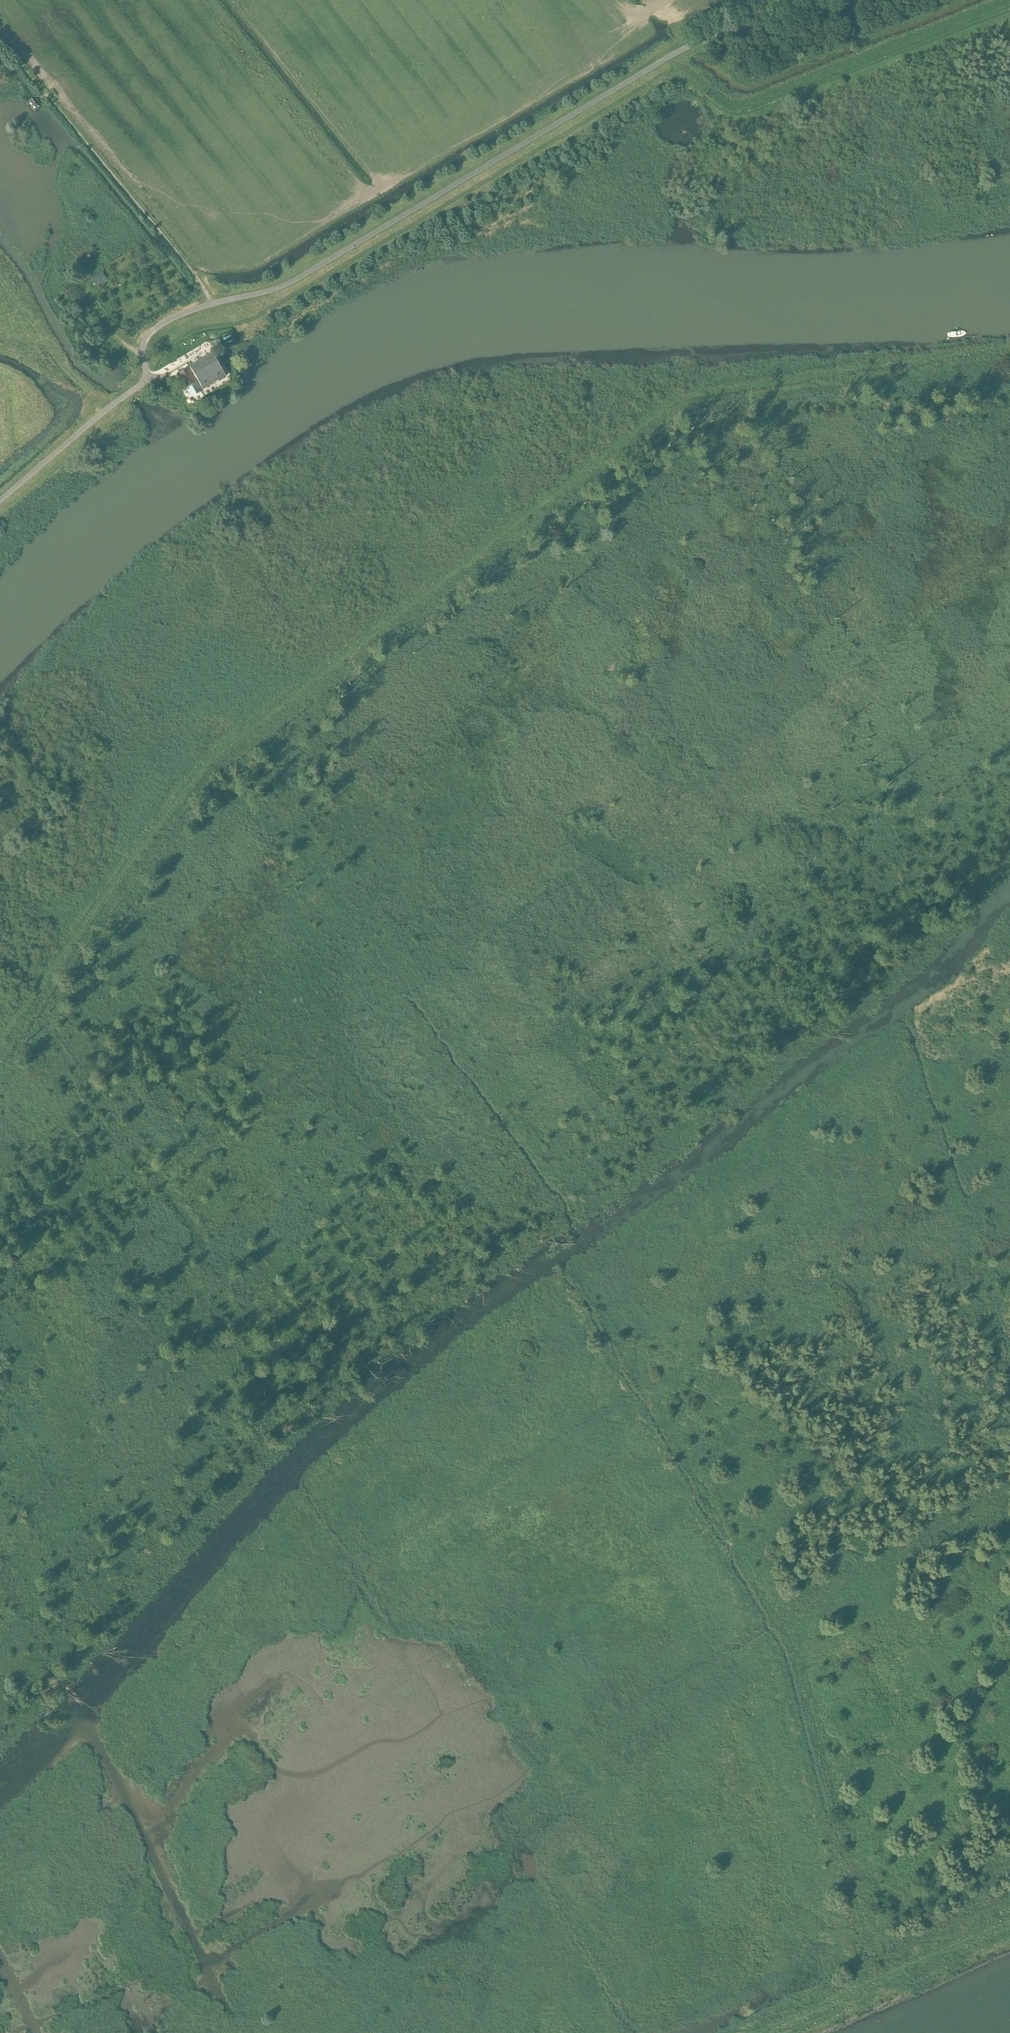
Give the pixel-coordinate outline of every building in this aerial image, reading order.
[(32,99),(27,104),(35,113),(40,108),(36,104),(32,99)] [(103,272),(92,279),(96,287),(108,280),(103,272)] [(197,379),(201,384),(204,388),(225,375),(211,353),(189,366),(197,379)] [(201,384),(197,379),(196,380),(188,367),(177,373),(192,396),(202,389),(199,385),(201,384)]
